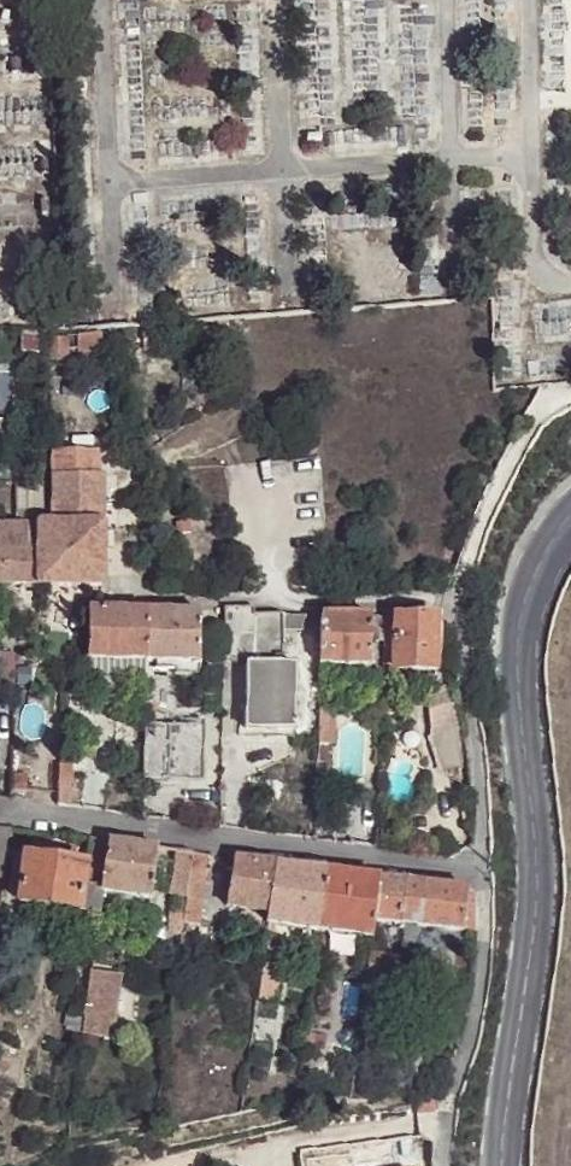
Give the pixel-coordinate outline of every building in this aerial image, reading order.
[(98,335),(75,336),(76,350),(77,354),(99,352),(98,335)] [(64,351),(63,338),(43,338),(43,359),(64,359),(64,351)] [(21,339),(19,351),(31,352),(31,340),(21,339)] [(52,525),(40,526),(39,584),(100,584),(102,474),(91,474),(90,452),(51,453),(52,525)] [(40,526),(38,526),(38,511),(29,511),(29,514),(20,514),(20,525),(15,525),(15,544),(1,544),(0,577),(0,584),(39,584),(40,526)] [(1,544),(15,544),(15,525),(0,525),(0,577),(1,544)] [(250,658),(253,612),(253,606),(223,606),(222,657),(250,658)] [(145,660),(147,610),(87,609),(86,659),(145,660)] [(198,661),(198,657),(199,611),(147,610),(145,660),(155,660),(176,661),(198,661)] [(283,629),(283,613),(253,612),(250,658),(250,662),(281,664),(283,629)] [(321,628),(321,614),(283,613),(283,629),(308,628),(321,628)] [(369,665),(371,615),(321,614),(321,628),(320,651),(319,663),(328,663),(369,665)] [(434,669),(435,616),(394,615),(393,638),(382,637),(381,667),(394,668),(434,669)] [(393,638),(394,615),(383,615),(382,637),(393,638)] [(320,651),(321,628),(308,628),(307,651),(320,651)] [(144,677),(145,660),(86,659),(86,676),(144,677)] [(176,661),(155,660),(154,668),(176,669),(176,661)] [(197,675),(198,661),(176,661),(176,669),(176,674),(197,675)] [(281,664),(250,662),(247,662),(245,677),(243,728),(291,730),(294,664),(292,664),(284,664),(281,664)] [(327,689),(328,663),(319,663),(318,688),(327,689)] [(143,705),(144,700),(133,699),(134,708),(143,708),(143,705)] [(393,700),(379,700),(378,714),(391,714),(393,700)] [(317,705),(316,762),(325,761),(325,755),(332,755),(333,743),(334,705),(317,705)] [(436,735),(430,737),(442,771),(460,768),(456,726),(451,728),(447,715),(430,722),(436,735)] [(167,724),(144,722),(142,777),(201,781),(203,725),(201,725),(201,720),(167,718),(167,724)] [(69,766),(57,764),(56,805),(68,807),(69,766)] [(10,775),(9,789),(25,789),(25,776),(10,775)] [(314,793),(312,833),(342,835),(343,794),(314,793)] [(1,874),(5,851),(8,828),(0,827),(0,874),(1,874)] [(68,909),(96,913),(99,892),(106,841),(88,838),(83,865),(24,857),(17,902),(28,904),(25,924),(65,930),(68,909)] [(106,841),(99,892),(148,897),(156,847),(106,841)] [(168,895),(185,896),(191,852),(174,850),(168,895)] [(182,914),(182,916),(198,918),(201,895),(199,895),(204,854),(191,852),(185,896),(182,914)] [(268,911),(276,864),(241,859),(231,858),(225,906),(268,911)] [(316,930),(325,870),(306,868),(276,864),(268,911),(268,923),(275,924),(316,930)] [(372,918),(378,877),(360,875),(325,870),(316,930),(369,937),(372,918)] [(467,889),(378,877),(372,918),(416,925),(461,931),(461,930),(472,931),(473,894),(472,893),(467,889)] [(171,932),(180,933),(181,923),(182,921),(182,916),(182,914),(174,913),(171,932)] [(274,932),(275,924),(268,923),(266,931),(274,932)] [(179,939),(177,956),(192,958),(194,941),(179,939)] [(260,976),(278,978),(282,979),(283,971),(284,971),(286,957),(263,954),(260,976)] [(83,1016),(80,1034),(96,1035),(98,1017),(114,1019),(120,974),(89,970),(83,1016)] [(260,976),(257,1000),(274,1002),(278,978),(260,976)] [(345,1004),(361,1006),(363,993),(347,990),(345,1004)] [(64,1031),(80,1034),(83,1016),(66,1014),(64,1031)] [(98,1017),(96,1035),(111,1037),(114,1019),(98,1017)] [(304,1032),(302,1047),(311,1048),(313,1033),(304,1032)] [(416,1098),(416,1114),(434,1113),(434,1098),(416,1098)]
